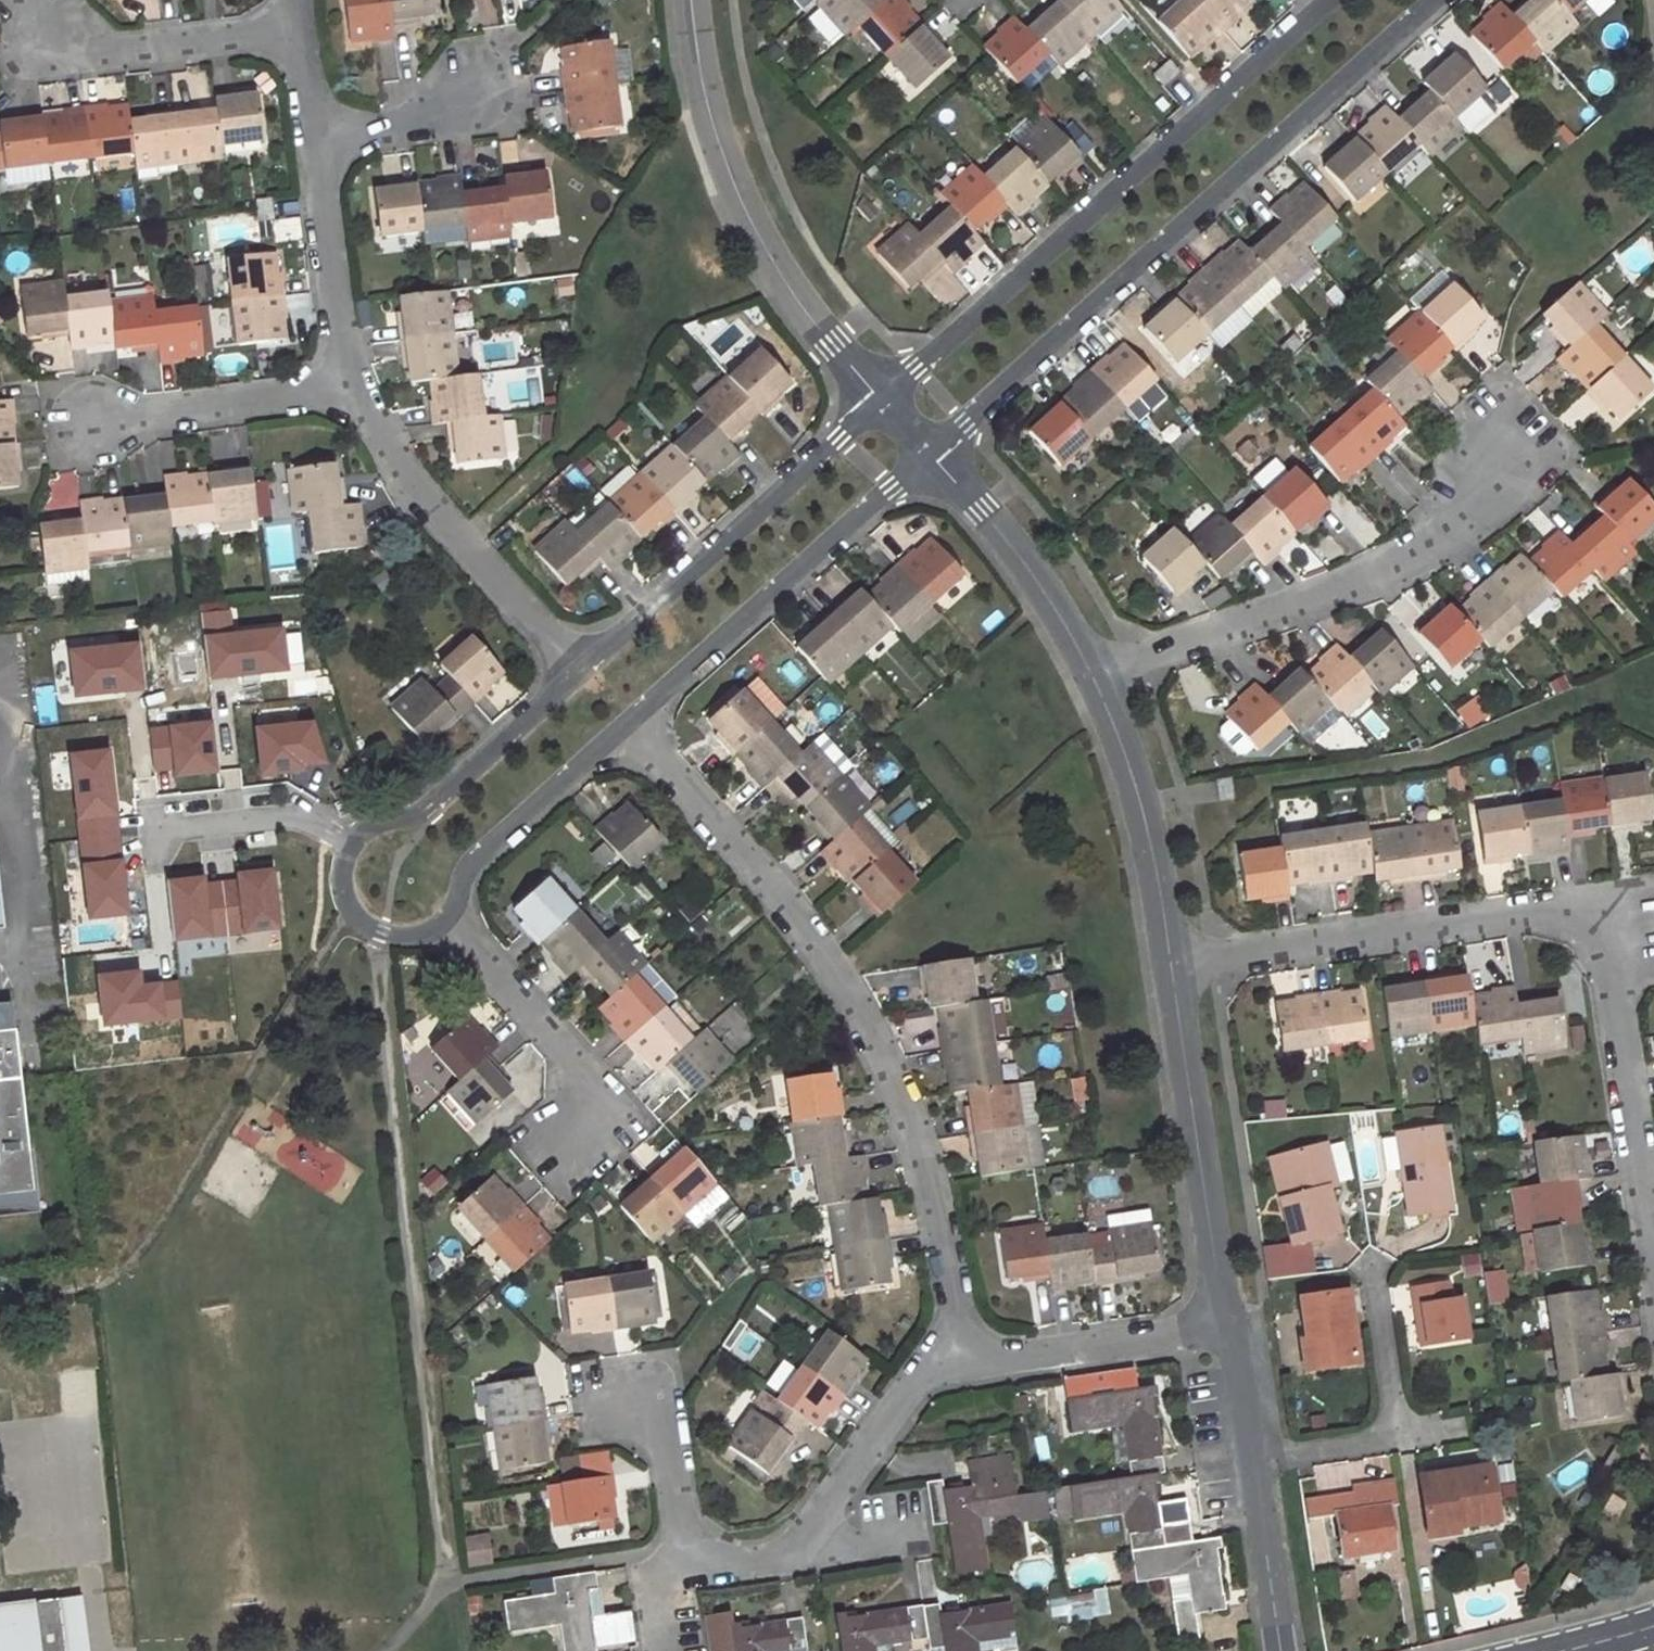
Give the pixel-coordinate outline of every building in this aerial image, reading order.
[(349,41),(369,39),(370,44),(393,41),(391,27),(388,0),(344,0),(349,41)] [(391,27),(414,24),(413,18),(433,15),(431,0),(388,0),(391,27)] [(817,1),(847,34),(857,24),(884,0),(818,0),(817,1)] [(857,24),(886,56),(920,26),(906,10),(910,7),(904,0),(884,0),(857,24)] [(1025,30),(1047,54),(1056,65),(1089,37),(1055,0),(1051,0),(1038,11),(1041,16),(1025,30)] [(1089,37),(1121,8),(1114,0),(1055,0),(1089,37)] [(1156,22),(1186,55),(1204,41),(1206,44),(1223,30),(1196,0),(1181,0),(1156,22)] [(1236,11),(1249,0),(1196,0),(1223,30),(1240,15),(1236,11)] [(1509,13),(1534,41),(1540,48),(1543,51),(1575,23),(1567,15),(1554,0),(1531,0),(1527,4),(1524,0),(1509,13)] [(1567,15),(1584,0),(1554,0),(1567,15)] [(1500,2),(1482,19),(1486,22),(1470,36),(1501,71),(1522,51),(1534,41),(1509,13),(1500,2)] [(1001,36),(984,49),(991,57),(1015,83),(1047,54),(1025,30),(1013,16),(996,31),(1001,36)] [(949,58),(934,42),(938,39),(924,22),(920,26),(886,56),(915,88),(949,58)] [(565,69),(560,70),(563,91),(614,85),(608,41),(563,47),(565,69)] [(1534,41),(1522,51),(1528,59),(1540,48),(1534,41)] [(1451,52),(1433,67),(1437,70),(1422,83),(1429,92),(1452,118),(1485,88),(1451,52)] [(1047,54),(1015,83),(1025,94),(1056,65),(1047,54)] [(1168,59),(1151,74),(1161,86),(1178,71),(1168,59)] [(614,85),(563,91),(565,113),(572,112),(574,134),(619,127),(614,85)] [(236,91),(214,94),(216,110),(221,144),(264,140),(258,94),(236,97),(236,91)] [(1410,104),(1393,118),(1417,145),(1428,157),(1460,128),(1452,118),(1429,92),(1413,108),(1410,104)] [(107,104),(85,107),(91,159),(135,154),(131,121),(129,107),(108,110),(107,104)] [(64,114),(41,117),(47,164),(91,159),(85,107),(63,110),(64,114)] [(194,107),(172,109),(178,162),(222,157),(221,144),(216,110),(195,112),(194,107)] [(1383,107),(1366,122),(1369,125),(1354,139),(1385,173),(1417,145),(1393,118),(1383,107)] [(150,118),(131,121),(135,154),(137,167),(178,162),(172,109),(149,112),(150,118)] [(1038,109),(1008,135),(1018,146),(1048,119),(1038,109)] [(0,124),(0,142),(3,170),(47,164),(41,117),(40,113),(18,116),(18,122),(0,124)] [(1018,146),(1015,148),(1046,183),(1061,169),(1065,173),(1081,156),(1048,119),(1018,146)] [(1337,155),(1322,168),(1353,202),(1385,173),(1354,139),(1351,135),(1333,151),(1337,155)] [(1015,148),(984,176),(1008,204),(1018,215),(1033,201),(1030,197),(1046,183),(1015,148)] [(974,166),(941,195),(951,206),(972,229),(987,216),(991,219),(1008,204),(984,176),(974,166)] [(524,172),(502,175),(504,188),(509,225),(552,220),(545,174),(525,177),(524,172)] [(437,184),(415,186),(422,232),(465,226),(460,189),(458,175),(436,178),(437,184)] [(394,189),(372,192),(378,237),(422,232),(415,186),(415,182),(393,184),(394,189)] [(1285,195),(1268,210),(1278,220),(1302,248),(1335,219),(1304,185),(1289,199),(1285,195)] [(481,186),(460,189),(465,226),(467,241),(510,234),(509,225),(504,188),(482,191),(481,186)] [(269,199),(255,201),(256,212),(257,222),(272,221),(269,199)] [(951,206),(918,235),(943,263),(953,273),(969,259),(966,255),(982,240),(972,229),(951,206)] [(1264,239),(1248,253),(1270,277),(1280,289),(1313,259),(1302,248),(1278,220),(1261,235),(1264,239)] [(909,225),(877,253),(909,287),(923,274),(927,279),(943,263),(918,235),(909,225)] [(1220,252),(1203,267),(1238,306),(1270,277),(1248,253),(1239,242),(1224,256),(1220,252)] [(271,253),(227,259),(232,301),(281,296),(279,274),(274,274),(271,253)] [(1190,286),(1175,300),(1206,335),(1238,306),(1203,267),(1186,282),(1190,286)] [(62,284),(19,290),(24,335),(44,333),(45,339),(68,335),(63,298),(62,284)] [(1576,285),(1541,316),(1554,332),(1551,336),(1566,353),(1593,328),(1605,318),(1576,285)] [(1471,337),(1467,332),(1482,319),(1452,286),(1419,314),(1451,349),(1454,352),(1471,337)] [(430,293),(398,297),(401,319),(395,320),(398,341),(450,335),(445,291),(430,293)] [(107,293),(63,298),(68,335),(69,349),(91,347),(91,342),(112,339),(108,304),(107,293)] [(281,296),(232,301),(237,345),(282,339),(279,318),(284,318),(281,296)] [(1158,315),(1142,329),(1173,363),(1206,335),(1175,300),(1171,296),(1154,311),(1158,315)] [(152,298),(108,304),(112,339),(114,350),(134,348),(134,353),(159,350),(154,313),(152,298)] [(1238,306),(1206,335),(1218,348),(1250,319),(1238,306)] [(182,362),(181,355),(201,353),(196,308),(154,313),(159,350),(160,364),(182,362)] [(1439,366),(1434,362),(1451,349),(1419,314),(1388,342),(1398,353),(1422,380),(1439,366)] [(1566,353),(1555,362),(1569,378),(1573,375),(1588,391),(1623,360),(1593,328),(1566,353)] [(450,335),(398,341),(400,362),(405,362),(408,383),(431,380),(455,377),(450,335)] [(1105,356),(1089,371),(1123,409),(1155,380),(1125,345),(1108,360),(1105,356)] [(761,349),(727,379),(757,413),(761,417),(778,403),(774,398),(790,382),(761,349)] [(1398,353),(1364,383),(1372,390),(1395,416),(1410,402),(1413,406),(1431,390),(1422,380),(1398,353)] [(1588,391),(1583,395),(1598,412),(1603,407),(1617,422),(1651,391),(1623,360),(1588,391)] [(1089,371),(1071,386),(1075,390),(1060,403),(1090,438),(1123,409),(1089,371)] [(455,377),(431,380),(433,403),(428,403),(431,424),(446,423),(483,418),(478,374),(455,377)] [(727,379),(696,408),(706,419),(730,445),(745,430),(742,427),(757,413),(727,379)] [(1391,442),(1387,438),(1403,424),(1395,416),(1372,390),(1339,419),(1373,457),(1391,442)] [(1044,419),(1028,432),(1059,466),(1090,438),(1060,403),(1056,399),(1040,414),(1044,419)] [(8,424),(13,424),(10,400),(0,402),(0,446),(11,445),(8,424)] [(483,418),(446,423),(449,444),(453,444),(456,465),(503,459),(497,417),(483,418)] [(706,419),(673,448),(704,483),(719,469),(723,473),(740,456),(730,445),(706,419)] [(1339,419),(1307,447),(1338,482),(1354,469),(1356,472),(1373,457),(1339,419)] [(0,446),(0,490),(16,488),(13,467),(18,466),(16,444),(11,445),(0,446)] [(673,448),(640,477),(675,516),(691,501),(688,498),(704,483),(673,448)] [(334,464),(288,470),(294,513),(308,511),(346,507),(343,486),(337,486),(334,464)] [(227,475),(207,477),(212,523),(254,517),(253,505),(249,467),(227,470),(227,475)] [(1293,468),(1261,497),(1291,531),(1307,518),(1310,521),(1328,506),(1293,468)] [(185,475),(163,477),(165,492),(169,528),(212,523),(207,477),(186,480),(185,475)] [(640,477),(609,506),(640,540),(654,527),(658,531),(675,516),(640,477)] [(1591,505),(1600,515),(1626,543),(1653,517),(1653,508),(1627,480),(1612,493),(1608,489),(1591,505)] [(165,492),(141,495),(142,500),(123,502),(128,548),(171,542),(169,528),(165,492)] [(1261,497),(1229,526),(1253,554),(1263,565),(1279,550),(1276,545),(1291,531),(1261,497)] [(101,500),(79,503),(81,516),(85,553),(128,548),(123,502),(102,505),(101,500)] [(275,502),(253,505),(254,517),(261,517),(277,515),(275,502)] [(346,507),(308,511),(313,554),(359,549),(357,529),(362,528),(359,505),(346,507)] [(609,506),(576,535),(601,563),(611,574),(627,559),(624,555),(640,540),(609,506)] [(277,515),(261,517),(262,529),(279,526),(277,515)] [(1582,524),(1564,540),(1590,569),(1600,579),(1632,550),(1626,543),(1600,515),(1586,528),(1582,524)] [(58,524),(38,527),(44,573),(87,568),(85,553),(81,516),(57,519),(58,524)] [(1219,516),(1187,544),(1203,563),(1218,579),(1232,566),(1236,570),(1253,554),(1229,526),(1219,516)] [(567,525),(534,554),(564,588),(580,575),(584,578),(601,563),(576,535),(567,525)] [(1191,580),(1188,577),(1203,563),(1187,544),(1173,529),(1140,558),(1175,596),(1191,580)] [(1554,530),(1539,545),(1543,549),(1528,562),(1552,589),(1559,597),(1590,569),(1564,540),(1554,530)] [(913,552),(895,567),(930,606),(963,577),(931,542),(916,555),(913,552)] [(1501,564),(1484,580),(1519,618),(1552,589),(1528,562),(1520,554),(1505,568),(1501,564)] [(895,567),(879,581),(883,586),(866,600),(890,627),(898,635),(930,606),(895,567)] [(1484,580),(1468,595),(1471,598),(1455,613),(1479,640),(1486,647),(1519,618),(1484,580)] [(839,602),(823,617),(858,656),(890,627),(866,600),(858,592),(843,606),(839,602)] [(1429,616),(1412,631),(1447,669),(1479,640),(1455,613),(1448,605),(1432,619),(1429,616)] [(930,606),(898,635),(909,648),(941,619),(930,606)] [(200,617),(207,679),(285,670),(281,631),(230,637),(227,614),(200,617)] [(823,617),(806,632),(810,636),(794,649),(819,677),(825,684),(858,656),(823,617)] [(1362,641),(1345,656),(1370,683),(1379,693),(1412,665),(1381,630),(1365,644),(1362,641)] [(490,689),(486,685),(503,670),(473,637),(439,666),(448,676),(473,704),(490,689)] [(1335,644),(1318,660),(1322,664),(1306,678),(1338,712),(1370,683),(1345,656),(1335,644)] [(74,697),(144,689),(139,646),(69,654),(74,697)] [(1280,680),(1263,694),(1288,722),(1308,745),(1341,716),(1338,712),(1306,678),(1299,669),(1284,684),(1280,680)] [(423,680),(390,709),(421,743),(437,729),(440,733),(473,704),(448,676),(432,690),(423,680)] [(755,677),(706,722),(720,738),(716,742),(731,758),(735,754),(770,723),(785,710),(755,677)] [(1253,684),(1235,699),(1239,703),(1225,716),(1255,751),(1288,722),(1263,694),(1253,684)] [(770,723),(735,754),(750,771),(746,775),(761,791),(770,781),(799,756),(770,723)] [(212,724),(149,731),(153,770),(175,768),(176,776),(218,772),(212,724)] [(323,763),(311,725),(256,730),(261,774),(302,770),(301,765),(323,763)] [(799,756),(770,781),(786,798),(791,795),(804,810),(838,779),(810,747),(799,756)] [(80,839),(117,836),(107,752),(70,757),(80,839)] [(1632,830),(1631,823),(1651,820),(1645,775),(1602,781),(1608,828),(1609,833),(1632,830)] [(838,779),(804,810),(818,826),(814,830),(829,847),(868,811),(838,779)] [(1602,781),(1558,788),(1560,802),(1565,839),(1587,836),(1587,831),(1608,828),(1602,781)] [(1560,802),(1517,808),(1524,854),(1544,851),(1545,857),(1567,853),(1565,839),(1560,802)] [(608,817),(591,831),(623,867),(625,869),(658,840),(627,805),(611,820),(608,817)] [(1517,808),(1473,815),(1481,865),(1504,862),(1503,857),(1524,854),(1517,808)] [(868,811),(829,847),(818,856),(834,873),(838,869),(851,883),(885,853),(896,843),(868,811)] [(1439,878),(1437,873),(1458,869),(1451,824),(1408,830),(1416,881),(1439,878)] [(1364,826),(1321,832),(1328,883),(1351,880),(1351,875),(1371,871),(1365,837),(1364,826)] [(1408,830),(1365,837),(1371,871),(1373,882),(1393,879),(1394,884),(1416,881),(1408,830)] [(1321,832),(1278,838),(1279,849),(1285,885),(1306,882),(1307,887),(1328,883),(1321,832)] [(117,836),(80,839),(89,918),(126,914),(117,836)] [(1279,849),(1236,855),(1243,900),(1264,898),(1265,903),(1287,901),(1285,885),(1279,849)] [(885,853),(851,883),(866,900),(862,904),(876,919),(914,884),(885,853)] [(240,882),(221,884),(226,933),(280,927),(274,871),(246,874),(247,884),(240,885),(240,882)] [(172,940),(226,933),(221,884),(202,886),(202,889),(195,890),(194,880),(166,883),(172,940)] [(544,880),(509,911),(524,927),(520,931),(534,947),(538,944),(573,913),(544,880)] [(573,913),(538,944),(553,958),(549,963),(564,979),(574,971),(603,945),(573,913)] [(603,945),(574,971),(588,986),(593,982),(607,998),(630,976),(641,967),(613,936),(603,945)] [(968,960),(917,968),(921,991),(927,990),(929,1011),(939,1009),(975,1004),(968,960)] [(181,1016),(177,983),(139,988),(135,988),(133,974),(98,978),(104,1025),(181,1016)] [(607,998),(597,1007),(611,1022),(606,1027),(622,1044),(660,1009),(630,976),(607,998)] [(1445,976),(1423,979),(1432,1030),(1474,1024),(1470,999),(1467,977),(1446,980),(1445,976)] [(1402,988),(1381,991),(1388,1037),(1432,1030),(1423,979),(1401,982),(1402,988)] [(1513,987),(1491,990),(1491,996),(1470,999),(1474,1024),(1477,1045),(1521,1039),(1515,1000),(1513,987)] [(1338,992),(1315,995),(1323,1046),(1366,1040),(1359,995),(1339,997),(1338,992)] [(1315,995),(1294,998),(1295,1004),(1275,1007),(1281,1053),(1323,1046),(1315,995)] [(1536,998),(1515,1000),(1521,1039),(1523,1053),(1566,1046),(1559,1000),(1537,1003),(1536,998)] [(660,1009),(622,1044),(637,1060),(641,1056),(654,1071),(660,1066),(699,1031),(671,1000),(660,1009)] [(975,1004),(939,1009),(942,1029),(937,1030),(940,1052),(992,1044),(985,1002),(975,1004)] [(462,1019),(427,1050),(456,1083),(483,1058),(495,1047),(479,1030),(474,1034),(462,1019)] [(699,1031),(660,1066),(676,1083),(680,1078),(694,1095),(729,1064),(699,1031)] [(15,1033),(0,1034),(0,1199),(32,1196),(15,1033)] [(992,1044),(940,1052),(944,1075),(950,1074),(953,1095),(967,1092),(998,1087),(992,1044)] [(508,1093),(494,1078),(499,1074),(483,1058),(456,1083),(445,1093),(474,1124),(508,1093)] [(830,1075),(784,1081),(789,1124),(836,1117),(841,1116),(838,1096),(833,1096),(830,1075)] [(1087,1102),(1083,1079),(1071,1081),(1074,1104),(1087,1102)] [(971,1113),(965,1114),(969,1136),(1020,1129),(1038,1126),(1032,1082),(998,1087),(967,1092),(971,1113)] [(836,1117),(789,1124),(796,1167),(810,1164),(848,1159),(845,1138),(840,1138),(836,1117)] [(1393,1134),(1406,1218),(1451,1211),(1437,1127),(1393,1134)] [(1020,1129),(969,1136),(972,1158),(977,1157),(980,1178),(1027,1171),(1020,1129)] [(1537,1143),(1535,1143),(1541,1186),(1578,1181),(1592,1179),(1589,1157),(1583,1158),(1580,1136),(1537,1143)] [(1607,1144),(1596,1146),(1597,1161),(1609,1159),(1607,1144)] [(1338,1237),(1327,1190),(1334,1188),(1324,1147),(1281,1158),(1290,1198),(1280,1201),(1291,1248),(1338,1237)] [(662,1161),(646,1175),(680,1213),(713,1185),(709,1180),(681,1149),(665,1164),(662,1161)] [(848,1159),(810,1164),(817,1208),(827,1207),(863,1201),(860,1181),(866,1180),(862,1156),(848,1159)] [(1271,1160),(1280,1201),(1290,1198),(1281,1158),(1271,1160)] [(632,1194),(616,1207),(647,1242),(680,1213),(646,1175),(629,1190),(632,1194)] [(487,1178),(453,1209),(482,1241),(520,1206),(505,1189),(501,1193),(487,1178)] [(1541,1186),(1526,1188),(1533,1231),(1580,1224),(1577,1205),(1583,1203),(1578,1181),(1541,1186)] [(1526,1188),(1520,1189),(1511,1190),(1518,1233),(1523,1233),(1533,1231),(1526,1188)] [(863,1201),(827,1207),(833,1250),(884,1242),(882,1227),(881,1220),(875,1221),(872,1199),(863,1201)] [(545,1243),(530,1227),(535,1222),(520,1206),(482,1241),(511,1274),(545,1243)] [(1580,1224),(1533,1231),(1540,1270),(1540,1275),(1591,1267),(1588,1245),(1583,1245),(1580,1224)] [(1110,1245),(1089,1249),(1094,1281),(1095,1287),(1122,1283),(1137,1280),(1136,1274),(1158,1272),(1150,1225),(1108,1232),(1110,1245)] [(1041,1228),(998,1234),(1005,1280),(1025,1277),(1026,1282),(1049,1278),(1043,1242),(1041,1228)] [(1540,1270),(1533,1231),(1523,1233),(1529,1272),(1540,1270)] [(1087,1235),(1043,1242),(1049,1278),(1051,1293),(1073,1289),(1073,1284),(1094,1281),(1089,1249),(1087,1235)] [(884,1242),(833,1250),(841,1293),(886,1286),(883,1266),(888,1265),(887,1255),(884,1242)] [(1500,1272),(1482,1274),(1487,1307),(1505,1304),(1500,1272)] [(646,1273),(604,1280),(611,1330),(633,1327),(633,1321),(653,1319),(646,1273)] [(604,1280),(560,1287),(567,1332),(588,1328),(589,1333),(611,1330),(604,1280)] [(1423,1307),(1430,1348),(1458,1343),(1468,1342),(1457,1282),(1410,1289),(1414,1308),(1423,1307)] [(1593,1290),(1546,1298),(1552,1340),(1605,1333),(1602,1311),(1596,1312),(1593,1290)] [(1299,1302),(1306,1341),(1310,1340),(1315,1373),(1357,1366),(1345,1294),(1299,1302)] [(1414,1308),(1421,1349),(1430,1348),(1423,1307),(1414,1308)] [(854,1380),(849,1376),(862,1359),(823,1332),(798,1367),(841,1397),(847,1388),(854,1380)] [(1606,1376),(1603,1356),(1608,1356),(1605,1333),(1552,1340),(1559,1383),(1570,1381),(1606,1376)] [(1299,1342),(1304,1374),(1315,1373),(1310,1340),(1306,1341),(1299,1342)] [(798,1367),(773,1402),(805,1424),(811,1428),(823,1411),(828,1415),(834,1407),(841,1397),(798,1367)] [(1622,1418),(1619,1396),(1625,1396),(1622,1374),(1606,1376),(1570,1381),(1576,1425),(1622,1418)] [(531,1379),(486,1385),(492,1427),(543,1421),(540,1398),(534,1398),(531,1379)] [(1152,1388),(1064,1402),(1068,1427),(1084,1425),(1084,1428),(1127,1421),(1134,1461),(1124,1463),(1128,1480),(1154,1475),(1160,1475),(1153,1432),(1148,1397),(1153,1396),(1152,1388)] [(750,1412),(724,1448),(762,1475),(775,1458),(778,1461),(790,1444),(805,1424),(773,1402),(760,1420),(750,1412)] [(543,1421),(492,1427),(498,1470),(543,1464),(540,1443),(546,1442),(543,1421)] [(605,1455),(576,1459),(580,1480),(609,1476),(605,1455)] [(993,1458),(966,1462),(970,1488),(997,1485),(993,1458)] [(576,1459),(559,1461),(562,1482),(580,1480),(576,1459)] [(1453,1475),(1419,1480),(1425,1525),(1426,1525),(1454,1522),(1455,1528),(1497,1522),(1490,1470),(1453,1475)] [(1134,1534),(1126,1535),(1129,1552),(1188,1543),(1186,1524),(1157,1528),(1154,1508),(1151,1484),(1156,1483),(1154,1475),(1128,1480),(1067,1488),(1071,1515),(1087,1512),(1088,1516),(1130,1510),(1134,1534)] [(562,1482),(557,1483),(563,1527),(610,1520),(607,1500),(612,1498),(609,1476),(580,1480),(562,1482)] [(1394,1480),(1383,1482),(1384,1489),(1395,1488),(1394,1480)] [(1350,1487),(1351,1495),(1384,1489),(1383,1482),(1362,1485),(1350,1487)] [(557,1483),(544,1485),(549,1528),(563,1527),(557,1483)] [(980,1554),(973,1512),(992,1509),(995,1526),(1045,1518),(1041,1493),(1023,1495),(1013,1497),(1011,1483),(997,1485),(970,1488),(956,1490),(941,1493),(939,1483),(922,1485),(923,1490),(929,1526),(945,1523),(953,1575),(978,1571),(975,1555),(980,1554)] [(1395,1488),(1384,1489),(1386,1508),(1397,1506),(1395,1488)] [(1378,1562),(1377,1554),(1393,1552),(1386,1508),(1384,1489),(1351,1495),(1304,1502),(1306,1522),(1336,1516),(1342,1559),(1360,1557),(1362,1564),(1378,1562)] [(1427,1538),(1456,1534),(1455,1528),(1454,1522),(1426,1525),(1425,1525),(1427,1538)] [(489,1562),(486,1539),(467,1542),(469,1565),(489,1562)] [(1188,1543),(1129,1552),(1134,1578),(1149,1576),(1150,1579),(1165,1577),(1192,1572),(1197,1598),(1170,1603),(1177,1643),(1197,1640),(1194,1615),(1222,1611),(1218,1582),(1212,1549),(1218,1547),(1216,1539),(1193,1543),(1188,1543)] [(1165,1577),(1170,1603),(1197,1598),(1192,1572),(1165,1577)] [(583,1591),(594,1590),(591,1573),(551,1579),(552,1594),(501,1602),(505,1628),(520,1627),(521,1630),(564,1624),(568,1650),(593,1650),(589,1625),(583,1591)] [(1353,1582),(1340,1585),(1342,1599),(1355,1598),(1353,1582)] [(57,1601),(64,1650),(87,1650),(81,1598),(57,1601)] [(57,1601),(0,1608),(0,1650),(64,1650),(57,1601)] [(920,1608),(925,1638),(927,1650),(942,1648),(943,1650),(972,1650),(970,1636),(1011,1631),(1007,1606),(937,1616),(936,1606),(930,1606),(920,1608)] [(868,1640),(907,1634),(909,1641),(925,1638),(920,1608),(872,1615),(843,1619),(842,1613),(834,1615),(839,1650),(869,1650),(868,1640)] [(729,1617),(707,1621),(711,1650),(763,1650),(787,1647),(788,1650),(804,1650),(800,1622),(764,1626),(737,1629),(737,1626),(730,1626),(729,1617)]
